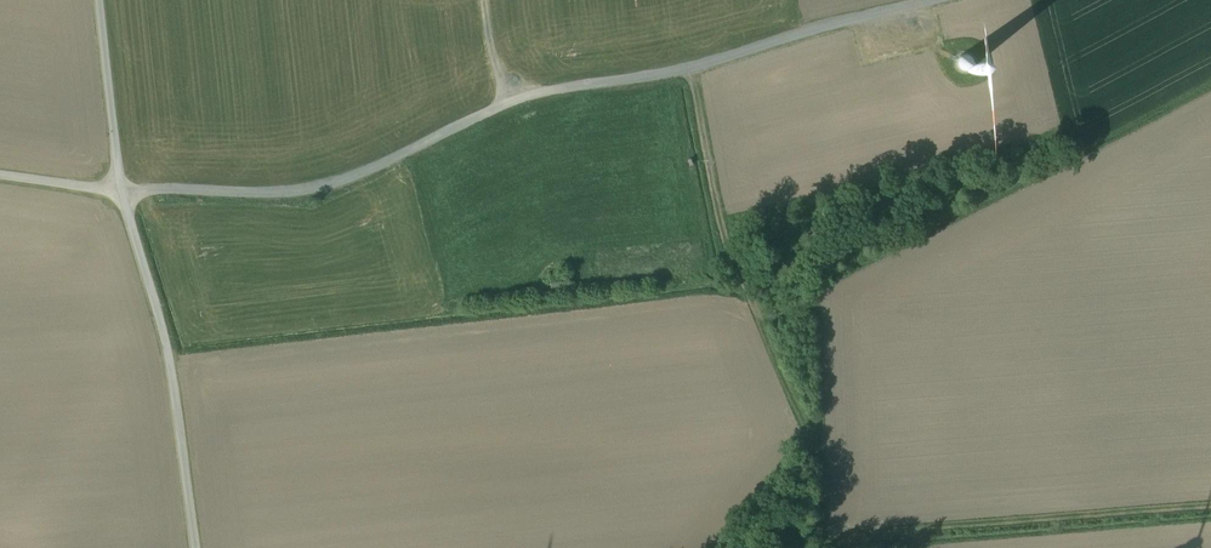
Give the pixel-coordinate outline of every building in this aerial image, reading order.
[(562,269),(544,274),(549,291),(567,286),(562,269)]
